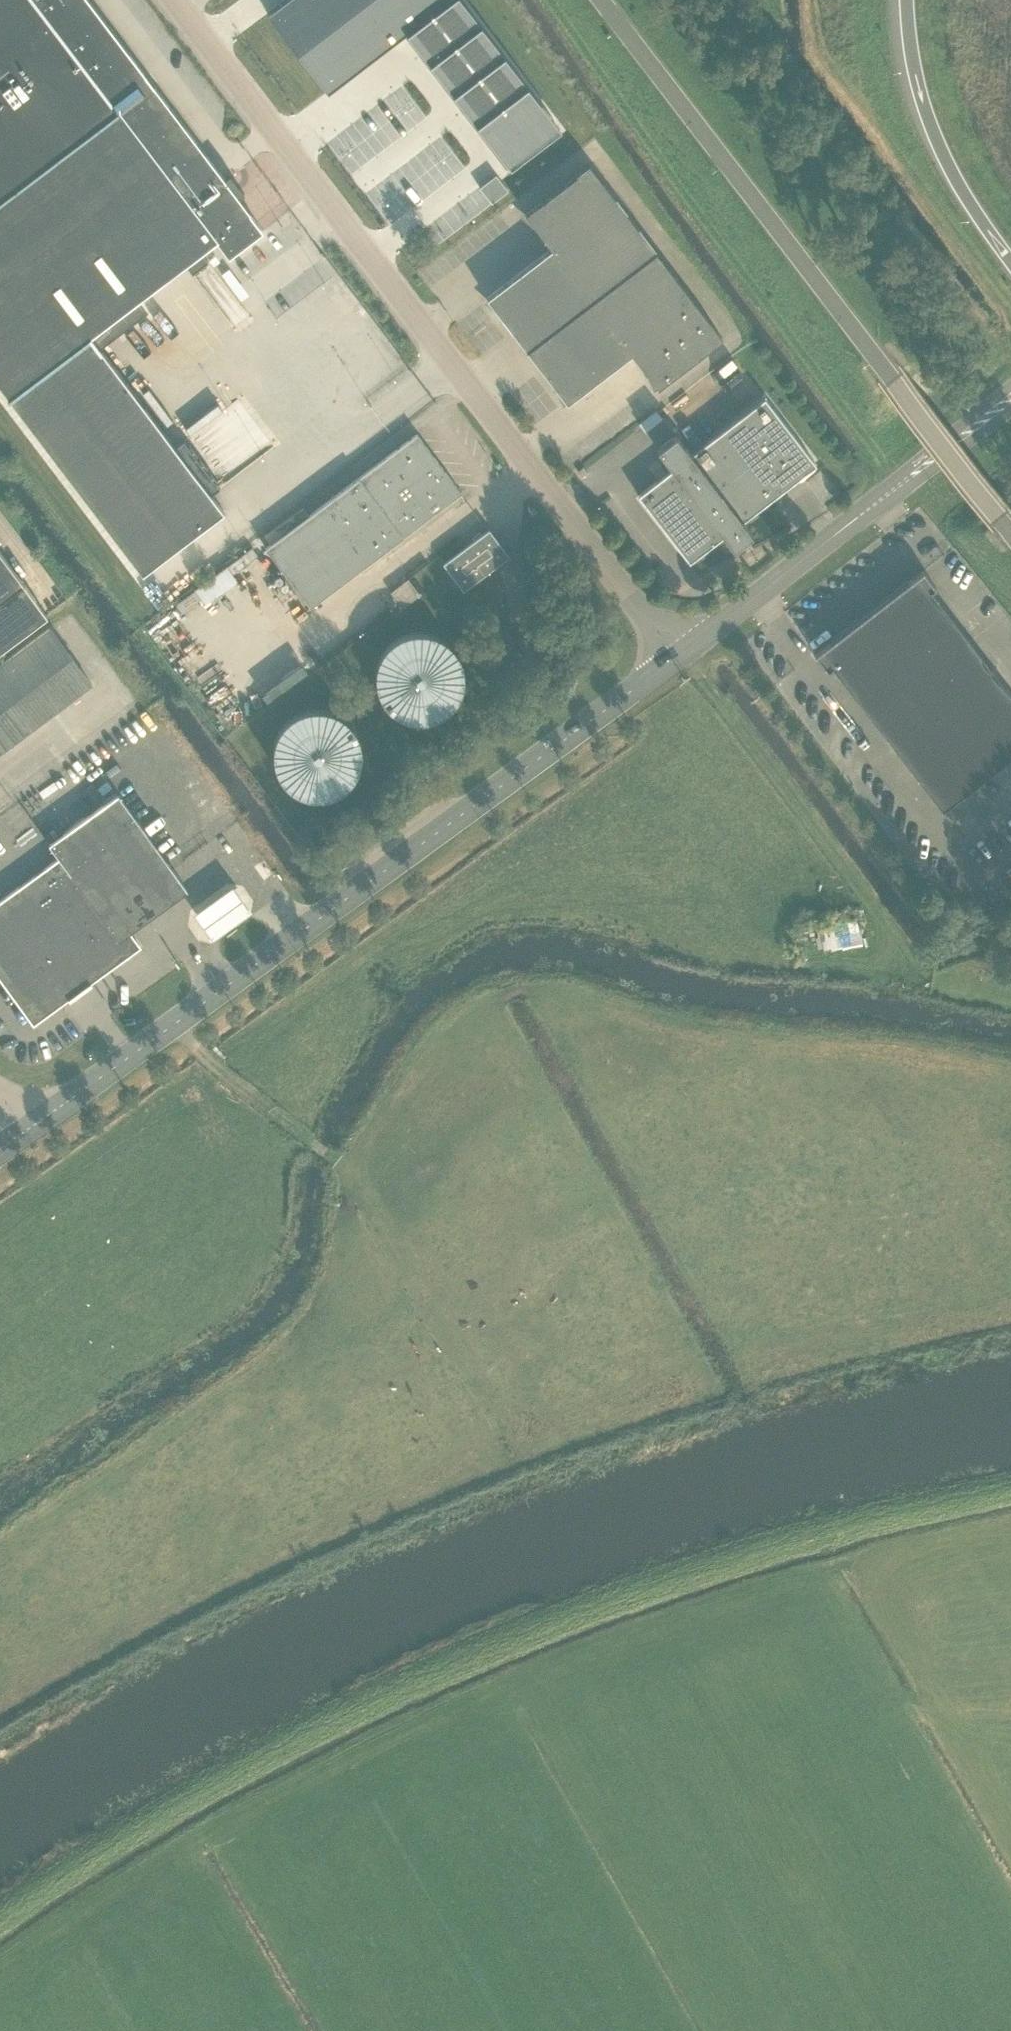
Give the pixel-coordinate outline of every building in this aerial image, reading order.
[(86,0),(0,0),(0,385),(140,571),(221,509),(89,335),(215,238),(228,256),(261,230),(151,85),(151,77),(145,76),(86,0)] [(267,12),(327,90),(405,31),(480,128),(485,124),(506,151),(551,116),(462,0),(282,0),(267,12)] [(524,214),(550,248),(485,297),(526,350),(655,253),(589,164),(524,214)] [(496,174),(480,187),(491,202),(507,189),(496,174)] [(655,253),(526,350),(565,403),(630,354),(656,388),(720,340),(655,253)] [(636,495),(688,562),(722,536),(732,549),(751,535),(741,522),(815,465),(763,398),(689,454),(674,435),(655,449),(670,469),(636,495)] [(657,410),(639,423),(645,431),(663,417),(657,410)] [(459,492),(415,433),(264,548),(309,607),(459,492)] [(464,590),(509,556),(490,531),(445,565),(464,590)] [(45,614),(0,554),(0,648),(45,614)] [(832,667),(894,743),(893,745),(943,809),(1010,756),(1010,694),(991,669),(990,669),(931,590),(936,587),(923,570),(814,654),(828,671),(832,667)] [(89,684),(46,627),(0,662),(0,751),(89,684)] [(404,719),(416,722),(427,721),(439,718),(449,712),(457,703),(462,692),(464,681),(464,669),(460,658),(453,648),(444,641),(433,636),(421,634),(408,636),(396,641),(386,650),(380,661),(377,673),(377,684),(380,695),(386,705),(394,713),(404,719)] [(330,711),(318,709),(305,711),(293,716),(283,725),(277,737),(274,748),(274,760),(277,771),(283,781),(291,789),(301,794),(313,797),(325,797),(336,793),(346,787),(354,778),(359,768),(362,756),(361,744),(357,733),(350,723),(341,716),(330,711)] [(107,781),(97,788),(102,794),(112,788),(107,781)] [(116,794),(48,843),(57,857),(0,898),(0,979),(32,1023),(138,945),(128,932),(185,890),(116,794)]
